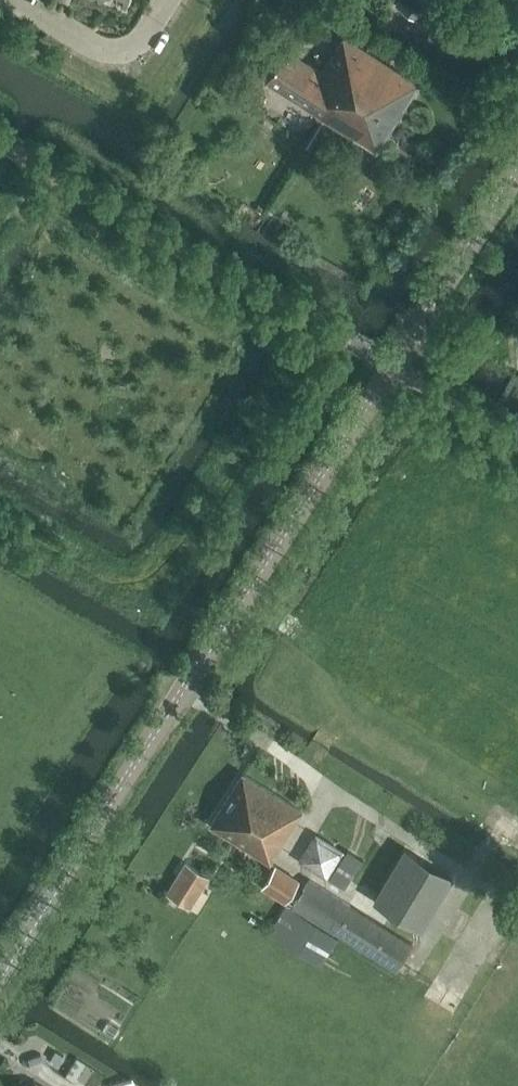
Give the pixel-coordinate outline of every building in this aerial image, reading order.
[(414,0),(399,0),(388,17),(404,28),(420,4),(414,0)] [(439,0),(432,0),(421,17),(430,23),(443,3),(439,0)] [(507,20),(500,31),(511,38),(517,28),(517,27),(507,20)] [(286,49),(266,80),(326,118),(368,52),(345,37),(323,72),(286,49)] [(377,150),(419,84),(368,52),(326,118),(377,150)] [(302,808),(243,770),(211,821),(270,858),(302,808)] [(455,878),(405,847),(374,899),(423,929),(455,878)] [(349,849),(331,879),(346,888),(364,859),(349,849)] [(190,909),(191,907),(198,912),(204,903),(208,895),(202,891),(211,877),(186,860),(165,893),(190,909)] [(286,903),(300,880),(275,864),(261,887),(286,903)] [(414,943),(310,878),(293,906),(343,938),(396,971),(414,943)] [(320,965),(339,937),(288,905),(270,933),(320,965)] [(67,1054),(57,1048),(49,1061),(59,1067),(67,1054)] [(86,1063),(77,1058),(66,1076),(75,1082),(86,1063)]
